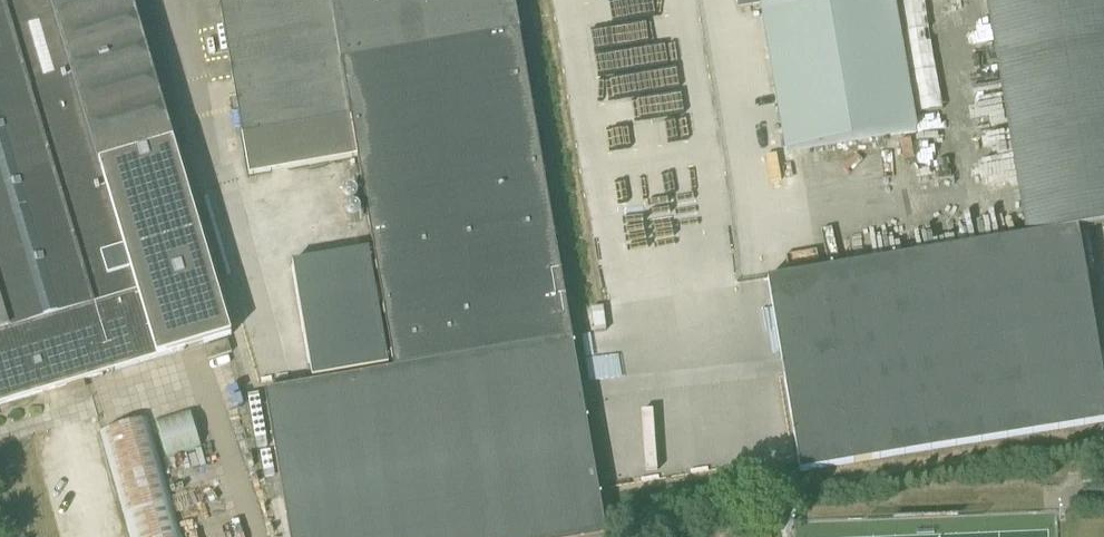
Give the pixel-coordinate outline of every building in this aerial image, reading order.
[(48,391),(48,390),(230,336),(174,144),(175,144),(131,0),(0,0),(0,405),(48,391)] [(241,136),(350,117),(394,371),(266,393),(291,536),(606,536),(580,381),(577,368),(515,0),(218,0),(241,136)] [(565,116),(612,112),(602,12),(587,14),(586,0),(554,0),(565,116)] [(894,0),(737,0),(738,9),(760,6),(786,153),(808,149),(916,130),(894,0)] [(1027,236),(1077,228),(1103,223),(1103,0),(987,0),(1027,236)] [(583,152),(599,293),(653,287),(649,255),(658,254),(655,226),(628,230),(621,165),(594,168),(592,151),(583,152)] [(1077,228),(1027,236),(768,280),(800,472),(1103,422),(1103,388),(1077,228)] [(293,263),(313,379),(389,366),(369,250),(293,263)] [(593,310),(595,351),(616,349),(613,309),(593,310)] [(202,449),(189,410),(155,420),(166,460),(202,449)] [(103,431),(100,432),(130,536),(181,536),(148,419),(103,431)]
